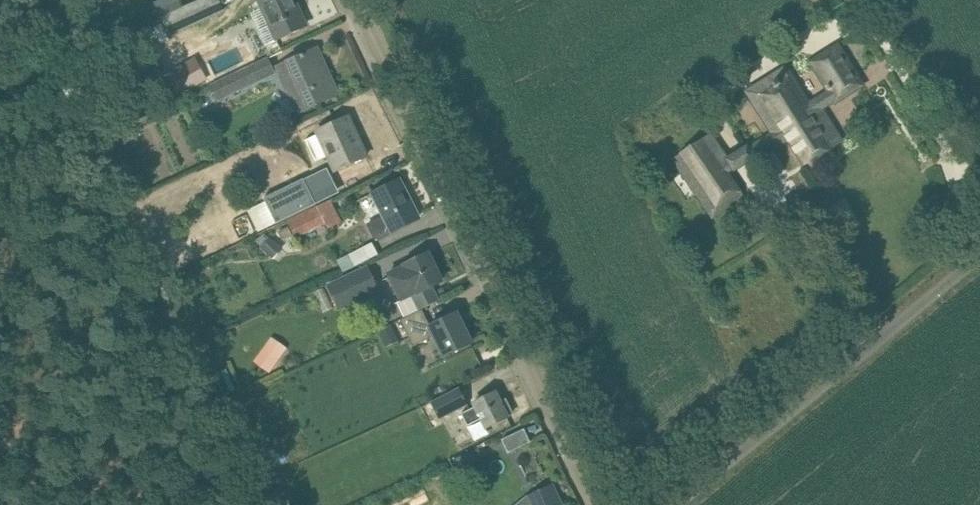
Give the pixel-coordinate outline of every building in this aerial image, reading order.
[(163,16),(171,34),(223,10),(218,0),(199,0),(163,16)] [(295,0),(259,0),(277,40),(304,27),(297,12),(295,13),(293,8),(298,6),(295,0)] [(852,12),(874,0),(844,0),(852,12)] [(768,134),(773,142),(776,147),(789,139),(804,163),(842,140),(822,107),(834,99),(836,101),(863,84),(839,44),(810,62),(829,91),(809,103),(788,71),(748,96),(771,132),(768,134)] [(317,48),(299,56),(275,67),(296,114),(338,94),(317,48)] [(196,57),(168,72),(181,94),(208,79),(196,57)] [(218,100),(275,74),(267,58),(210,84),(218,100)] [(131,107),(169,88),(158,64),(119,83),(131,107)] [(335,170),(367,156),(348,116),(317,131),(335,170)] [(703,138),(674,159),(713,216),(743,195),(726,171),(733,167),(734,170),(754,158),(747,146),(730,157),(713,131),(703,138)] [(303,179),(265,198),(266,201),(277,223),(315,204),(303,179)] [(399,179),(381,189),(373,193),(385,215),(368,224),(376,240),(419,218),(399,179)] [(342,222),(331,198),(316,205),(316,207),(288,220),(290,226),(294,234),(296,237),(325,223),(328,229),(342,222)] [(290,226),(279,231),(283,239),(294,234),(290,226)] [(261,247),(270,255),(279,245),(270,237),(270,238),(261,247)] [(374,242),(341,260),(347,270),(380,252),(374,242)] [(386,273),(401,302),(414,296),(420,309),(422,308),(438,300),(431,286),(442,281),(428,253),(386,273)] [(369,265),(328,284),(339,307),(380,289),(369,265)] [(457,313),(439,322),(431,326),(422,308),(420,309),(400,319),(414,346),(434,336),(444,356),(472,343),(457,313)] [(388,346),(399,341),(391,325),(380,330),(388,346)] [(263,349),(254,362),(270,372),(279,359),(263,349)] [(459,387),(431,402),(440,419),(468,405),(459,387)] [(466,411),(461,413),(468,425),(482,418),(486,427),(490,426),(508,417),(507,416),(513,413),(506,400),(501,402),(495,392),(478,401),(474,402),(476,406),(466,411)] [(524,428),(502,439),(509,453),(531,442),(524,428)] [(463,455),(453,460),(458,470),(468,465),(463,455)] [(552,486),(527,497),(530,504),(561,504),(552,486)]
